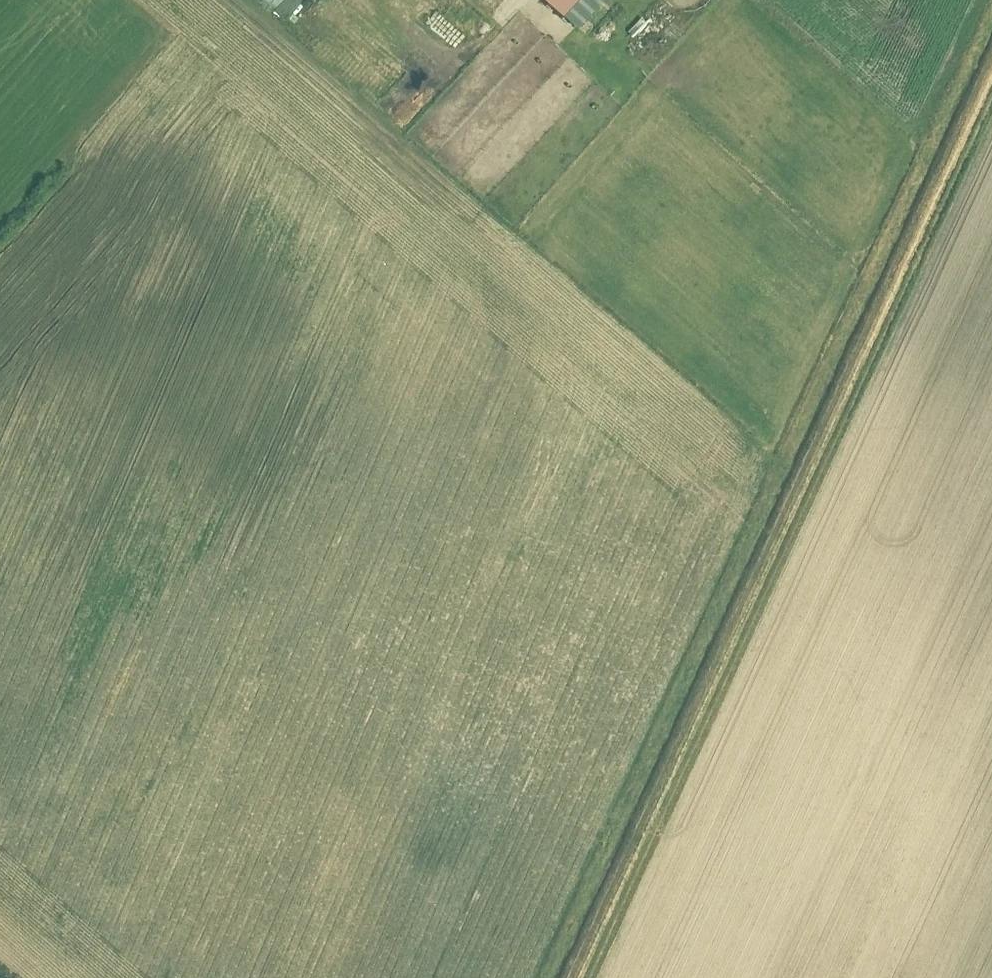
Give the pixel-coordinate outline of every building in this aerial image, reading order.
[(585,25),(609,0),(557,0),(585,25)]
